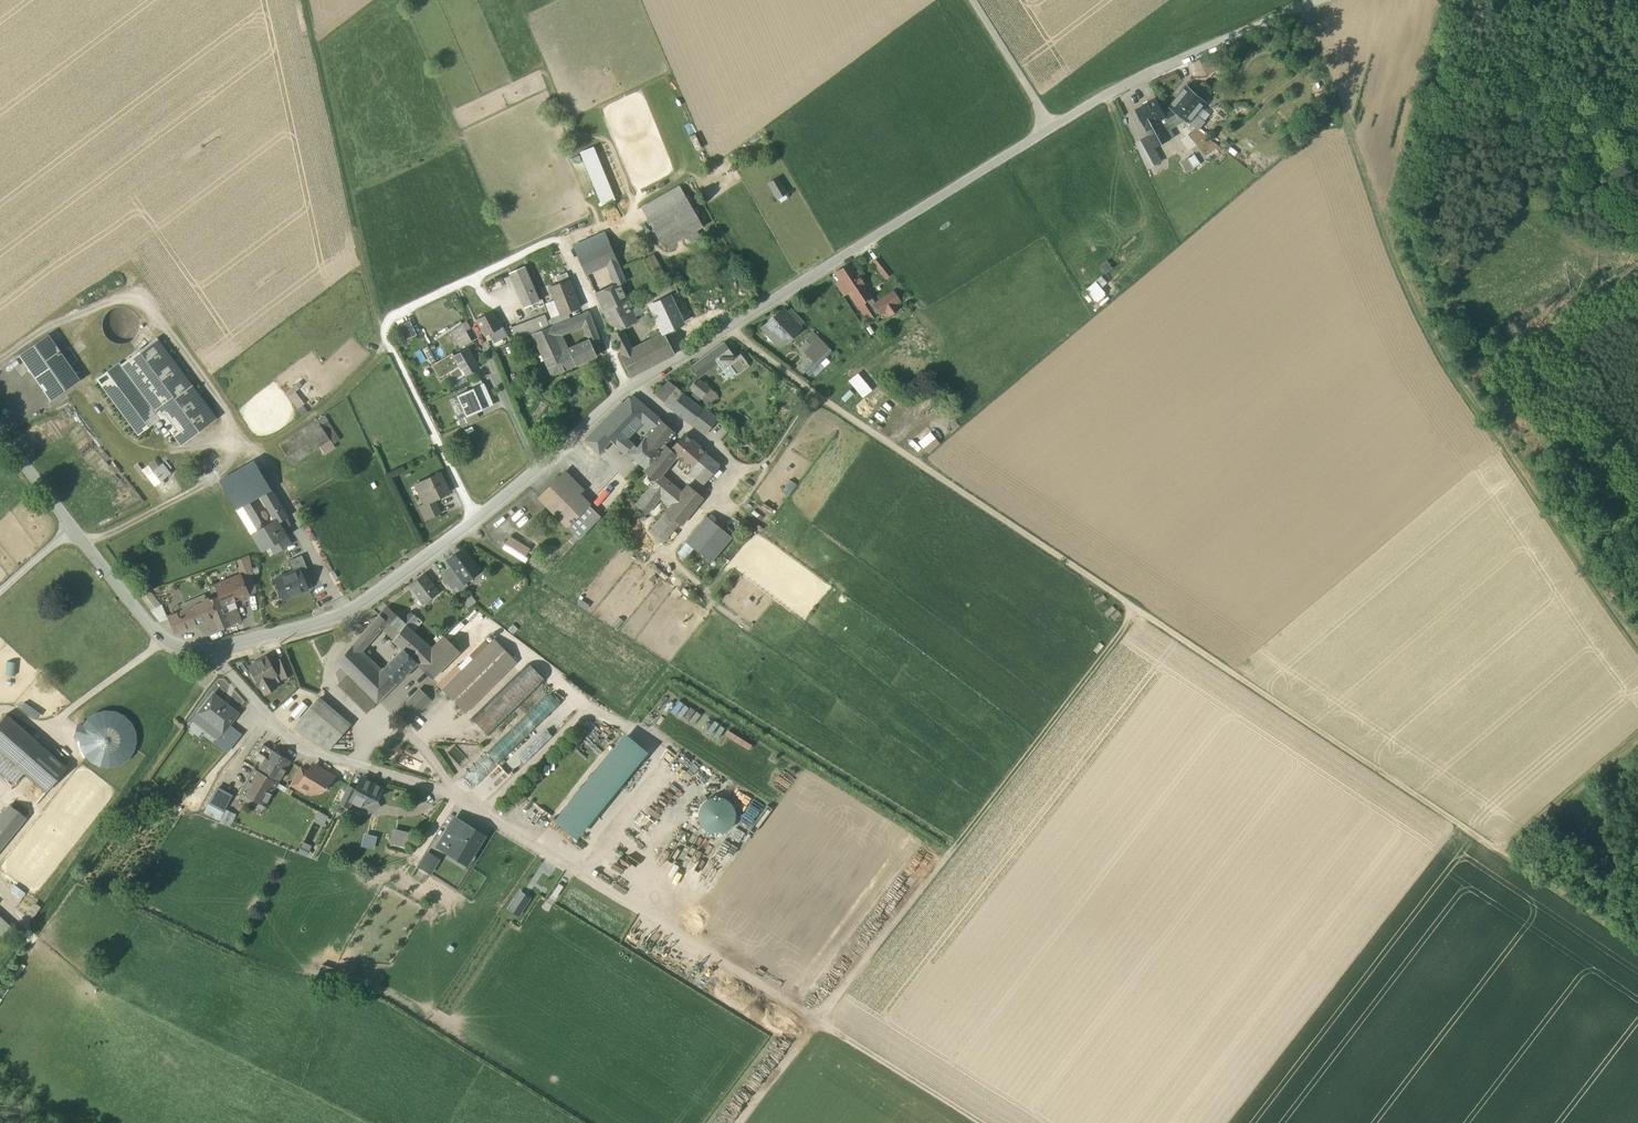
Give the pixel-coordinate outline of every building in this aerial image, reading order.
[(1215,57),(1201,64),(1207,75),(1220,69),(1215,57)] [(1207,75),(1201,64),(1200,60),(1189,65),(1194,77),(1207,76),(1207,75)] [(1188,86),(1170,108),(1179,115),(1186,120),(1190,123),(1198,130),(1205,121),(1197,114),(1202,108),(1207,102),(1188,86)] [(1327,100),(1324,92),(1315,95),(1318,103),(1327,100)] [(1167,122),(1179,115),(1170,108),(1164,111),(1157,99),(1136,110),(1157,147),(1170,141),(1168,138),(1174,135),(1171,129),(1167,122)] [(1210,115),(1202,108),(1197,114),(1205,121),(1210,115)] [(1186,120),(1179,115),(1167,122),(1171,129),(1186,120)] [(1151,159),(1154,165),(1161,161),(1148,138),(1136,145),(1144,163),(1151,159)] [(1232,145),(1225,140),(1220,146),(1227,151),(1232,145)] [(592,148),(589,149),(599,174),(602,173),(592,148)] [(581,153),(591,178),(599,174),(589,149),(581,153)] [(1193,165),(1195,168),(1201,164),(1195,155),(1189,159),(1189,160),(1193,165)] [(822,157),(813,173),(821,178),(831,162),(822,157)] [(1151,159),(1144,163),(1147,169),(1154,165),(1151,159)] [(1183,164),(1187,169),(1193,165),(1189,160),(1183,164)] [(602,173),(599,174),(610,200),(613,199),(602,173)] [(602,204),(610,200),(599,174),(591,178),(602,204)] [(769,184),(777,197),(785,193),(777,179),(769,184)] [(679,186),(661,196),(663,199),(672,194),(676,203),(686,197),(679,186)] [(655,215),(676,203),(672,194),(663,199),(661,196),(648,204),(655,215)] [(648,219),(664,248),(702,226),(686,197),(676,203),(655,215),(648,219)] [(648,219),(655,215),(648,204),(641,208),(648,219)] [(574,246),(578,256),(609,243),(604,233),(574,246)] [(615,258),(609,243),(578,256),(585,272),(607,262),(615,258)] [(629,288),(615,258),(607,262),(610,269),(609,269),(616,284),(621,282),(624,290),(629,288)] [(873,263),(885,278),(891,273),(879,258),(873,263)] [(1101,265),(1107,272),(1113,266),(1108,260),(1101,265)] [(858,305),(862,303),(871,297),(849,263),(836,272),(842,280),(849,292),(858,305)] [(511,280),(523,307),(538,301),(523,266),(509,272),(508,273),(511,280)] [(1103,286),(1108,281),(1103,275),(1095,281),(1092,277),(1083,284),(1097,301),(1108,293),(1103,286)] [(560,314),(560,315),(567,312),(580,307),(569,279),(549,287),(554,299),(560,314)] [(835,284),(843,296),(849,292),(842,280),(835,284)] [(596,293),(604,312),(625,301),(628,300),(624,290),(621,282),(616,284),(596,293)] [(662,332),(682,323),(670,297),(679,292),(674,282),(637,299),(643,311),(651,308),(662,332)] [(893,291),(875,303),(874,304),(879,312),(880,314),(886,311),(895,304),(900,301),(893,291)] [(691,319),(679,292),(670,297),(682,323),(691,319)] [(875,303),(871,297),(862,303),(872,317),(879,312),(874,304),(875,303)] [(560,314),(554,299),(544,303),(550,318),(560,314)] [(636,321),(625,301),(604,312),(615,332),(621,329),(636,321)] [(858,305),(868,320),(872,317),(862,303),(858,305)] [(895,304),(886,311),(888,315),(898,309),(895,304)] [(125,344),(131,342),(136,338),(139,332),(140,326),(139,320),(136,314),(132,310),(126,307),(120,306),(114,308),(108,311),(104,316),(102,322),(102,328),(104,334),(108,339),(113,343),(119,345),(125,344)] [(785,313),(799,327),(804,323),(791,308),(785,313)] [(547,311),(514,324),(522,338),(553,325),(547,311)] [(762,327),(779,345),(787,337),(791,332),(794,335),(800,329),(799,327),(785,313),(783,311),(778,316),(779,317),(776,320),(775,319),(773,317),(762,327)] [(477,319),(485,335),(487,334),(500,328),(492,312),(477,319)] [(576,329),(583,326),(592,322),(588,312),(533,333),(552,375),(570,367),(566,357),(571,355),(568,348),(563,350),(555,333),(574,324),(576,329)] [(550,318),(553,325),(570,318),(567,312),(560,315),(560,314),(550,318)] [(512,342),(522,338),(514,324),(510,317),(500,322),(512,342)] [(468,320),(458,327),(460,331),(462,333),(466,331),(470,328),(472,327),(468,320)] [(410,321),(398,327),(405,340),(417,335),(410,321)] [(583,326),(587,335),(596,331),(592,322),(583,326)] [(456,329),(456,328),(451,332),(460,349),(472,342),(466,331),(462,333),(460,331),(457,333),(455,330),(456,329)] [(487,334),(490,341),(503,335),(500,328),(487,334)] [(612,334),(618,346),(627,341),(621,329),(615,332),(612,334)] [(600,341),(596,331),(587,335),(588,339),(591,345),(600,341)] [(662,332),(631,348),(622,353),(620,354),(631,376),(674,354),(662,332)] [(811,360),(815,364),(830,349),(819,338),(815,333),(800,348),(804,352),(811,360)] [(19,355),(51,401),(80,380),(48,334),(19,355)] [(161,417),(181,444),(216,418),(156,338),(121,364),(120,362),(97,379),(139,434),(161,417)] [(566,357),(570,367),(596,356),(591,345),(588,339),(568,348),(571,355),(566,357)] [(631,348),(627,341),(618,346),(622,353),(631,348)] [(735,358),(732,353),(724,342),(691,366),(699,377),(719,363),(723,368),(735,358)] [(454,356),(456,359),(465,374),(466,375),(479,367),(468,348),(455,356),(454,356)] [(818,367),(812,373),(815,377),(825,367),(820,363),(833,352),(830,349),(815,364),(818,367)] [(433,365),(437,371),(456,359),(454,356),(455,356),(453,353),(433,365)] [(735,358),(723,368),(730,378),(748,364),(741,354),(735,358)] [(464,374),(465,374),(456,359),(437,371),(441,378),(450,372),(455,380),(464,374)] [(815,364),(811,360),(802,369),(809,376),(812,373),(818,367),(815,364)] [(872,390),(857,373),(848,381),(862,398),(872,390)] [(464,374),(455,380),(458,385),(467,380),(464,374)] [(689,387),(701,398),(709,388),(697,378),(689,387)] [(654,396),(670,409),(672,407),(683,394),(667,381),(654,396)] [(457,396),(466,416),(476,412),(492,404),(483,384),(457,396)] [(285,393),(298,408),(303,404),(291,388),(285,393)] [(717,395),(709,388),(701,398),(709,404),(717,395)] [(850,389),(841,398),(845,402),(854,393),(850,389)] [(672,407),(690,422),(701,409),(683,394),(672,407)] [(466,416),(457,396),(449,400),(458,420),(466,416)] [(634,413),(643,420),(650,411),(632,396),(625,404),(622,401),(584,440),(598,454),(610,441),(618,431),(634,413)] [(701,408),(701,409),(690,422),(704,434),(716,419),(701,408)] [(659,419),(650,411),(643,420),(645,422),(651,428),(659,419)] [(458,420),(461,426),(479,418),(476,412),(466,416),(458,420)] [(623,439),(625,440),(645,422),(643,420),(634,413),(618,431),(623,439)] [(324,415),(317,420),(330,439),(333,444),(340,440),(324,415)] [(651,428),(643,438),(659,452),(665,445),(664,444),(673,432),(659,419),(651,428)] [(319,446),(330,439),(317,420),(280,444),(292,463),(319,446)] [(419,444),(420,447),(430,443),(423,427),(413,432),(419,444)] [(623,439),(618,431),(610,441),(617,447),(623,439)] [(413,447),(419,444),(413,432),(407,434),(413,447)] [(930,432),(918,442),(923,448),(927,453),(939,443),(935,438),(930,432)] [(684,435),(671,450),(678,456),(677,457),(692,470),(706,482),(718,467),(718,464),(684,435)] [(645,468),(659,452),(643,438),(636,447),(634,444),(633,446),(626,453),(645,468)] [(319,446),(324,454),(335,447),(333,444),(330,439),(319,446)] [(625,440),(623,439),(617,447),(626,453),(633,446),(625,440)] [(672,462),(677,457),(678,456),(671,450),(665,445),(659,452),(645,468),(643,470),(655,481),(656,481),(660,477),(667,468),(666,468),(671,462),(672,462)] [(265,492),(266,494),(272,491),(270,487),(269,487),(253,460),(220,479),(219,480),(236,508),(247,502),(245,498),(263,488),(265,492)] [(142,471),(155,486),(171,473),(162,463),(159,466),(155,461),(142,471)] [(565,470),(559,475),(579,494),(584,489),(565,470)] [(703,485),(706,482),(692,470),(689,473),(703,485)] [(425,504),(425,505),(434,500),(440,497),(445,495),(444,494),(449,492),(440,473),(420,483),(424,492),(420,494),(425,504)] [(539,497),(580,539),(600,516),(579,494),(559,475),(539,497)] [(660,497),(670,506),(680,494),(660,477),(656,481),(655,481),(635,504),(646,514),(660,497)] [(797,485),(791,480),(782,491),(789,496),(797,485)] [(688,485),(680,494),(670,506),(665,512),(666,514),(678,524),(679,525),(703,498),(688,485)] [(245,498),(247,502),(258,496),(257,494),(259,492),(261,495),(262,497),(266,494),(265,492),(263,488),(245,498)] [(276,498),(272,491),(266,494),(262,497),(266,504),(276,498)] [(252,534),(262,550),(286,535),(282,529),(290,525),(286,517),(287,517),(276,498),(266,504),(275,519),(261,528),(252,534)] [(419,506),(426,520),(440,513),(434,500),(425,505),(425,504),(419,506)] [(260,523),(247,502),(236,508),(240,515),(251,531),(259,526),(260,523)] [(666,514),(662,519),(674,529),(678,524),(666,514)] [(710,562),(732,537),(706,515),(685,541),(710,562)] [(651,532),(662,542),(674,529),(662,519),(651,532)] [(270,545),(275,553),(291,544),(286,535),(270,545)] [(506,544),(525,555),(529,549),(510,537),(506,544)] [(451,565),(464,582),(465,581),(479,570),(463,549),(448,560),(451,565)] [(247,574),(252,571),(249,555),(240,558),(247,574)] [(289,560),(294,572),(300,570),(301,570),(307,568),(302,555),(289,560)] [(238,570),(240,575),(240,576),(247,574),(240,558),(236,560),(239,567),(238,570)] [(457,585),(461,591),(468,586),(465,581),(464,582),(451,565),(440,574),(452,589),(457,585)] [(275,580),(282,599),(308,589),(301,570),(300,570),(294,572),(275,580)] [(240,576),(248,594),(256,590),(252,571),(247,574),(240,576)] [(410,584),(424,602),(437,593),(423,574),(410,584)] [(214,585),(218,595),(222,605),(233,600),(248,594),(240,576),(240,575),(214,585)] [(151,609),(161,605),(150,591),(148,590),(138,594),(151,609)] [(476,601),(470,593),(461,599),(467,607),(476,601)] [(182,604),(185,610),(190,608),(204,601),(202,595),(182,604)] [(204,601),(190,608),(196,623),(201,624),(204,623),(205,621),(225,612),(222,605),(218,595),(218,596),(204,601)] [(225,612),(231,625),(242,621),(233,600),(222,605),(225,612)] [(151,609),(160,621),(166,618),(161,605),(151,609)] [(386,621),(399,632),(405,625),(406,625),(407,624),(387,607),(380,615),(386,621)] [(175,632),(196,623),(190,608),(185,610),(168,616),(175,632)] [(403,621),(409,627),(418,617),(419,615),(413,610),(403,621)] [(201,624),(205,636),(231,625),(225,612),(205,621),(204,623),(201,624)] [(370,626),(376,632),(386,621),(380,615),(370,626)] [(418,617),(409,627),(414,630),(422,621),(418,617)] [(461,620),(444,636),(447,639),(464,624),(461,620)] [(403,648),(417,662),(431,648),(406,625),(405,625),(399,632),(393,639),(402,649),(403,648)] [(376,632),(370,626),(361,636),(368,642),(376,632)] [(337,662),(342,667),(377,702),(397,682),(383,668),(378,673),(358,652),(361,650),(368,642),(361,636),(337,662)] [(444,636),(431,648),(417,662),(416,663),(432,679),(460,652),(447,639),(444,636)] [(484,638),(458,664),(463,669),(489,643),(484,638)] [(442,689),(465,712),(516,662),(494,639),(489,643),(463,669),(442,689)] [(383,668),(397,682),(416,663),(417,662),(403,648),(402,649),(383,668)] [(249,666),(265,693),(273,688),(268,680),(276,675),(265,656),(249,666)] [(273,661),(281,679),(293,675),(285,656),(273,661)] [(436,683),(442,689),(463,669),(458,664),(457,663),(436,683)] [(471,718),(488,736),(545,681),(528,664),(471,718)] [(192,674),(199,679),(205,671),(198,665),(192,674)] [(367,711),(377,702),(342,667),(336,674),(339,684),(367,711)] [(420,689),(415,695),(425,705),(430,699),(420,689)] [(222,733),(229,724),(238,713),(213,694),(200,711),(198,714),(210,724),(222,733)] [(397,714),(407,724),(425,705),(415,695),(397,714)] [(350,724),(319,698),(294,728),(309,741),(327,750),(350,724)] [(303,700),(290,712),(298,720),(310,707),(303,700)] [(24,701),(21,707),(37,718),(41,712),(24,701)] [(127,758),(132,750),(134,741),(134,732),(130,723),(123,717),(115,713),(106,712),(97,715),(89,720),(84,727),(78,726),(75,735),(81,737),(82,745),(86,754),(93,761),(101,764),(110,765),(119,763),(127,758)] [(0,721),(0,748),(26,770),(47,789),(67,767),(66,766),(61,762),(51,754),(7,715),(6,714),(0,721)] [(222,733),(198,714),(192,721),(216,740),(217,738),(222,733)] [(217,738),(231,748),(242,734),(229,724),(222,733),(217,738)] [(643,751),(625,736),(557,819),(575,834),(643,751)] [(217,738),(216,740),(214,742),(227,753),(231,748),(217,738)] [(256,757),(263,761),(265,758),(267,760),(272,752),(273,751),(263,745),(256,757)] [(26,770),(0,748),(0,771),(14,784),(26,770)] [(55,749),(51,754),(61,762),(65,757),(55,749)] [(272,752),(267,760),(285,770),(290,762),(272,752)] [(418,768),(420,761),(403,755),(400,762),(418,768)] [(278,782),(285,770),(267,760),(265,758),(263,761),(258,770),(278,782)] [(494,766),(472,790),(483,801),(505,776),(494,766)] [(291,783),(299,788),(308,772),(301,767),(291,783)] [(299,788),(306,792),(309,787),(316,791),(322,789),(324,787),(327,789),(334,777),(324,771),(324,770),(319,767),(313,769),(311,768),(308,772),(299,788)] [(271,794),(278,782),(258,770),(255,768),(248,781),(271,794)] [(351,801),(361,806),(378,798),(383,787),(366,779),(362,777),(360,780),(356,789),(350,801),(351,801)] [(266,804),(271,794),(248,781),(243,790),(266,804)] [(227,809),(236,792),(220,783),(205,809),(222,818),(227,809)] [(340,803),(348,807),(351,801),(350,801),(356,789),(348,785),(340,803)] [(201,787),(197,799),(203,801),(208,790),(201,787)] [(266,804),(243,790),(241,793),(264,806),(266,804)] [(514,801),(518,805),(526,797),(522,793),(514,801)] [(724,798),(716,796),(708,799),(702,804),(699,809),(698,815),(700,823),(706,830),(716,833),(724,831),(730,826),(734,819),(734,809),(730,802),(724,798)] [(24,817),(9,805),(0,816),(0,846),(24,817)] [(237,815),(227,809),(222,818),(219,823),(230,827),(237,815)] [(329,816),(318,811),(313,821),(323,826),(329,816)] [(454,817),(448,828),(457,833),(459,834),(466,824),(454,817)] [(457,833),(450,843),(470,855),(483,835),(466,824),(459,834),(457,833)] [(450,843),(457,833),(448,828),(437,845),(446,851),(450,843)] [(376,835),(363,832),(361,846),(374,848),(376,835)] [(405,845),(407,833),(403,832),(401,837),(392,835),(391,841),(405,845)] [(681,850),(686,853),(681,862),(691,867),(697,857),(687,852),(691,843),(686,840),(681,850)] [(312,846),(303,841),(300,848),(309,852),(312,846)] [(466,863),(470,855),(450,843),(446,851),(466,863)] [(426,850),(417,866),(430,875),(440,859),(426,850)] [(25,892),(14,884),(11,890),(21,898),(25,892)] [(520,891),(508,909),(519,916),(531,898),(520,891)] [(41,907),(34,902),(26,913),(33,918),(41,907)] [(6,938),(17,924),(0,910),(0,933),(6,938)] [(150,937),(146,935),(141,944),(146,946),(150,937)] [(318,976),(331,980),(335,969),(321,965),(318,976)]
